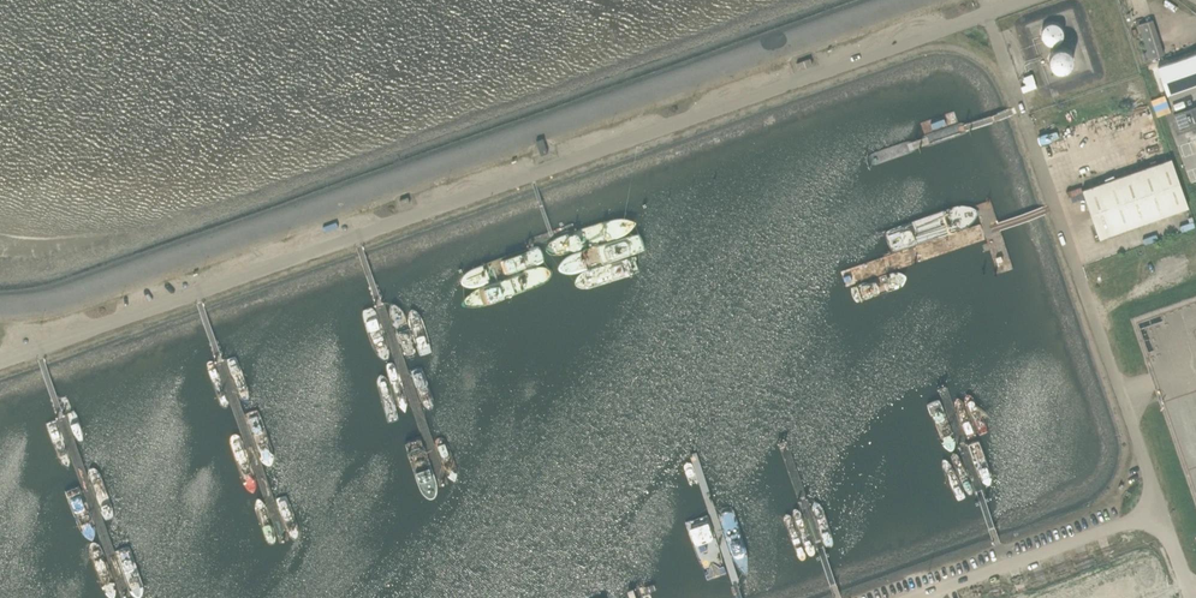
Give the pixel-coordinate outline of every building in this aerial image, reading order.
[(1138,24),(1149,58),(1163,53),(1153,20),(1138,24)] [(1074,54),(1059,48),(1066,29),(1047,22),(1040,39),(1055,45),(1046,67),(1065,74),(1074,54)] [(1157,66),(1161,77),(1165,89),(1167,93),(1195,83),(1195,53),(1157,66)] [(798,68),(812,64),(810,57),(796,62),(798,68)] [(1032,73),(1023,76),(1025,84),(1021,85),(1023,91),(1036,86),(1035,81),(1032,73)] [(1170,116),(1175,131),(1193,125),(1195,134),(1195,107),(1170,116)] [(541,154),(547,152),(543,138),(536,140),(541,154)] [(1077,139),(1054,146),(1056,155),(1080,147),(1077,139)] [(1107,152),(1118,149),(1115,141),(1105,144),(1107,152)] [(1188,206),(1171,158),(1082,189),(1099,237),(1188,206)] [(1071,196),(1083,192),(1081,187),(1069,191),(1071,196)] [(402,205),(410,202),(408,196),(399,199),(402,205)] [(632,588),(627,589),(630,597),(636,597),(632,588)]
